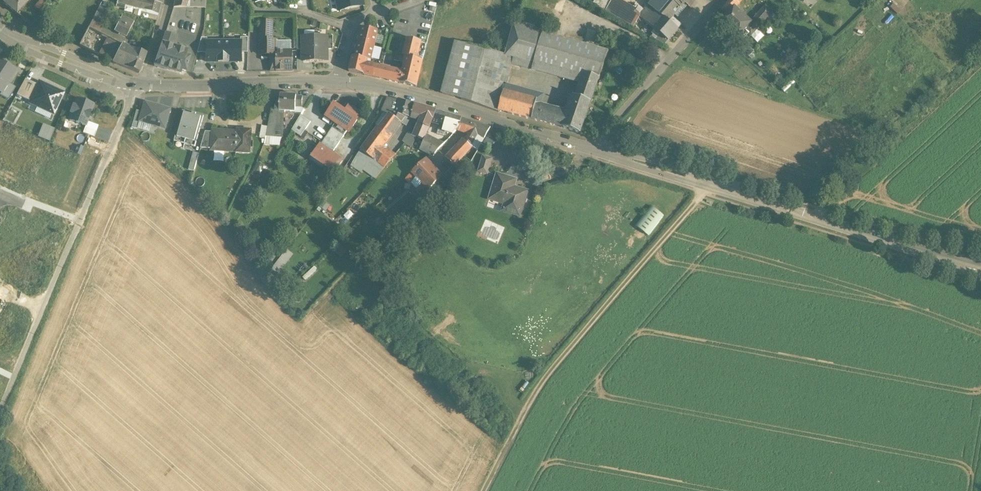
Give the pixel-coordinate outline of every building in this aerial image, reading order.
[(3,4),(16,14),(28,0),(6,0),(3,4)] [(42,14),(51,3),(46,0),(39,0),(33,7),(42,14)] [(142,0),(118,0),(117,5),(134,9),(158,15),(160,4),(142,0)] [(173,7),(205,9),(205,0),(175,0),(173,7)] [(338,11),(364,6),(362,0),(336,0),(338,11)] [(598,7),(606,12),(613,0),(602,0),(598,7)] [(613,0),(606,12),(634,27),(639,21),(641,22),(643,20),(649,25),(655,17),(661,22),(664,18),(675,28),(678,23),(672,18),(688,0),(653,0),(644,11),(641,15),(635,12),(614,1),(613,0)] [(735,8),(740,3),(743,0),(731,0),(721,10),(727,15),(720,21),(738,37),(744,31),(752,24),(751,22),(735,8)] [(134,9),(117,5),(115,10),(133,14),(134,9)] [(765,6),(751,22),(752,24),(744,31),(750,36),(772,12),(765,6)] [(644,11),(640,7),(635,12),(641,15),(644,11)] [(109,13),(99,8),(93,19),(103,24),(109,13)] [(122,17),(121,18),(120,18),(114,31),(126,37),(134,22),(122,17)] [(661,22),(655,17),(649,25),(655,30),(661,22)] [(675,28),(664,18),(661,22),(655,30),(660,34),(669,41),(678,30),(675,28)] [(272,21),(261,21),(260,41),(260,55),(269,55),(269,51),(275,51),(275,41),(271,41),(272,21)] [(542,33),(514,25),(505,55),(513,57),(513,58),(534,63),(542,33)] [(121,45),(88,28),(79,46),(112,63),(122,67),(128,48),(121,45)] [(378,32),(361,28),(358,43),(374,47),(378,32)] [(175,36),(165,33),(162,44),(171,48),(172,48),(175,36)] [(608,51),(542,33),(534,63),(584,77),(586,73),(599,77),(608,51)] [(669,41),(660,34),(656,40),(665,45),(669,41)] [(197,53),(206,53),(206,42),(206,38),(201,38),(197,53)] [(315,62),(315,38),(304,38),(303,38),(303,50),(303,62),(315,62)] [(326,38),(315,38),(315,62),(327,62),(327,50),(327,38),(326,38)] [(421,43),(407,40),(403,57),(405,58),(406,57),(417,60),(421,43)] [(206,62),(223,62),(223,42),(206,42),(206,53),(206,62)] [(240,42),(223,42),(223,62),(241,62),(241,53),(241,42),(240,42)] [(505,55),(488,50),(490,44),(484,42),(482,49),(467,44),(466,45),(455,42),(442,94),(454,97),(498,111),(499,111),(504,90),(513,58),(513,57),(505,55)] [(374,47),(358,43),(354,58),(367,61),(371,62),(374,47)] [(753,53),(744,43),(739,48),(748,58),(753,53)] [(171,48),(162,44),(154,66),(180,74),(181,72),(183,72),(184,68),(182,67),(186,52),(179,50),(180,48),(176,47),(176,49),(172,48),(171,48)] [(146,54),(129,48),(128,48),(122,67),(139,73),(146,54)] [(290,71),(290,51),(275,51),(269,51),(269,55),(269,72),(290,71)] [(354,58),(352,57),(349,72),(373,78),(376,67),(375,67),(374,70),(366,68),(367,61),(354,58)] [(417,60),(406,57),(405,58),(402,74),(381,69),(382,68),(376,67),(373,78),(416,88),(422,61),(417,60)] [(0,61),(0,92),(1,93),(2,93),(8,83),(16,71),(0,61)] [(599,77),(586,73),(584,77),(582,82),(596,86),(599,77)] [(16,96),(30,102),(38,86),(25,80),(16,96)] [(582,82),(579,91),(575,90),(566,114),(562,128),(580,134),(596,86),(582,82)] [(1,93),(0,94),(0,96),(8,100),(15,88),(8,83),(2,93),(1,93)] [(48,87),(39,83),(38,86),(30,102),(29,104),(53,115),(63,94),(54,90),(51,91),(49,89),(48,87)] [(532,95),(519,91),(518,94),(504,90),(499,111),(562,128),(566,114),(535,106),(537,99),(531,98),(532,95)] [(280,102),(275,102),(275,110),(271,110),(266,137),(281,138),(283,111),(295,112),(295,107),(302,107),(302,97),(296,97),(296,96),(280,95),(280,102)] [(311,97),(302,97),(302,107),(305,108),(311,97)] [(394,100),(388,98),(384,107),(392,109),(394,100)] [(93,106),(77,100),(74,107),(72,106),(70,113),(71,114),(69,121),(85,127),(87,123),(93,106)] [(415,105),(398,101),(395,113),(399,115),(404,117),(410,118),(411,114),(412,114),(415,105)] [(144,103),(141,112),(139,122),(165,129),(170,110),(144,103)] [(345,112),(334,105),(326,117),(335,123),(331,130),(343,138),(347,131),(349,132),(357,121),(355,119),(356,117),(358,114),(348,107),(345,112)] [(436,111),(415,105),(412,114),(421,116),(419,124),(429,128),(432,120),(436,111)] [(203,116),(183,110),(174,141),(195,147),(203,116)] [(139,122),(141,112),(136,111),(131,128),(137,130),(139,122)] [(455,117),(436,111),(432,120),(440,123),(437,134),(444,136),(445,132),(453,134),(457,129),(458,128),(462,119),(455,117)] [(379,129),(377,128),(356,156),(367,164),(363,170),(375,178),(384,168),(373,160),(383,146),(404,117),(399,115),(395,113),(393,113),(391,117),(389,115),(379,129)] [(310,122),(300,115),(291,130),(300,137),(305,130),(310,122)] [(463,140),(446,158),(454,166),(471,147),(477,151),(490,128),(462,119),(458,128),(457,129),(464,132),(469,134),(465,141),(463,140)] [(87,123),(85,127),(83,133),(94,138),(98,127),(87,123)] [(429,128),(419,124),(414,135),(415,136),(417,137),(424,140),(429,128)] [(267,127),(261,126),(259,138),(265,139),(267,127)] [(237,132),(212,131),(212,133),(211,140),(214,140),(213,149),(213,150),(228,151),(228,152),(236,153),(250,154),(251,131),(237,130),(237,132)] [(343,138),(331,130),(328,134),(339,142),(343,138)] [(212,133),(205,132),(200,149),(213,149),(214,140),(211,140),(212,133)] [(328,134),(318,149),(315,147),(308,158),(322,168),(324,165),(334,172),(342,161),(332,154),(339,142),(328,134)] [(443,145),(426,136),(421,147),(433,156),(443,145)] [(383,146),(373,160),(384,168),(395,156),(383,146)] [(199,154),(193,153),(188,170),(194,172),(199,154)] [(367,164),(356,156),(353,161),(363,170),(367,164)] [(492,160),(483,157),(478,172),(487,174),(492,160)] [(441,178),(425,161),(406,178),(423,196),(441,178)] [(527,192),(505,185),(507,177),(496,174),(489,200),(522,210),(527,192)] [(325,206),(321,203),(318,207),(325,212),(329,206),(326,204),(325,206)] [(651,205),(635,224),(649,235),(665,216),(651,205)] [(272,254),(265,264),(269,267),(276,257),(272,254)]
